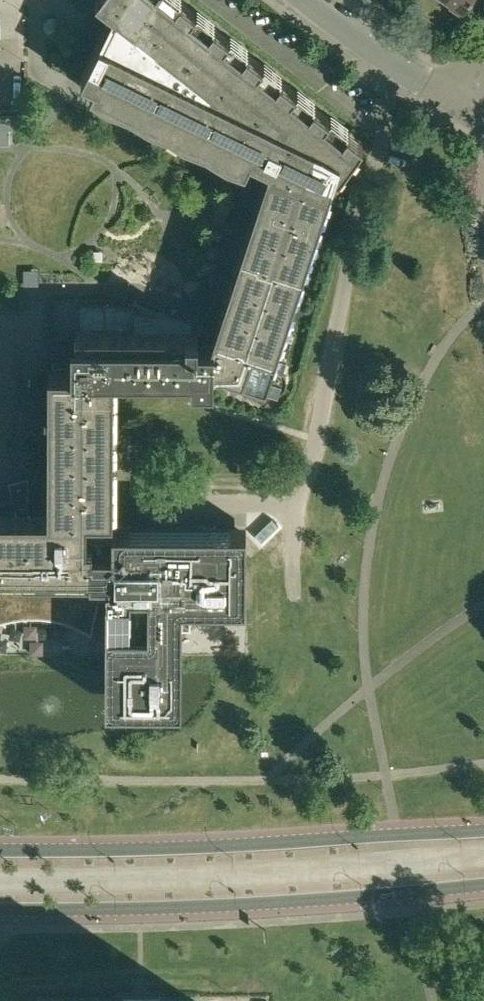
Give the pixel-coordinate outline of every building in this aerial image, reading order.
[(112,10),(81,74),(93,81),(89,88),(106,99),(129,108),(149,120),(167,126),(183,137),(205,145),(225,157),(245,164),(250,154),(268,162),(269,163),(271,157),(273,157),(332,178),(334,172),(338,175),(343,169),(351,171),(365,153),(359,149),(363,144),(348,132),(181,0),(99,0),(112,10)] [(450,1),(449,3),(461,11),(469,0),(448,0),(450,1)] [(9,114),(0,114),(0,144),(9,144),(9,114)] [(246,525),(112,525),(112,528),(109,527),(108,515),(113,515),(114,368),(190,368),(190,381),(225,381),(267,395),(270,396),(273,396),(275,395),(278,395),(280,393),(282,392),(284,390),(285,387),(286,385),(287,382),(287,379),(286,377),(285,374),(284,372),(282,370),(280,368),(277,367),(277,366),(282,368),(286,356),(281,354),(290,325),(285,323),(332,178),(273,157),(271,157),(269,163),(268,162),(214,328),(209,328),(209,325),(134,299),(134,304),(81,304),(81,328),(75,328),(75,337),(57,337),(57,356),(57,368),(48,368),(48,512),(22,512),(0,512),(0,570),(6,570),(6,585),(0,585),(0,586),(2,586),(2,619),(0,620),(0,622),(5,620),(13,619),(20,618),(27,617),(35,617),(42,617),(50,618),(57,619),(64,621),(71,623),(78,626),(85,629),(92,632),(98,636),(106,640),(105,703),(182,703),(182,635),(187,632),(186,630),(182,633),(182,601),(246,602),(246,525)]
